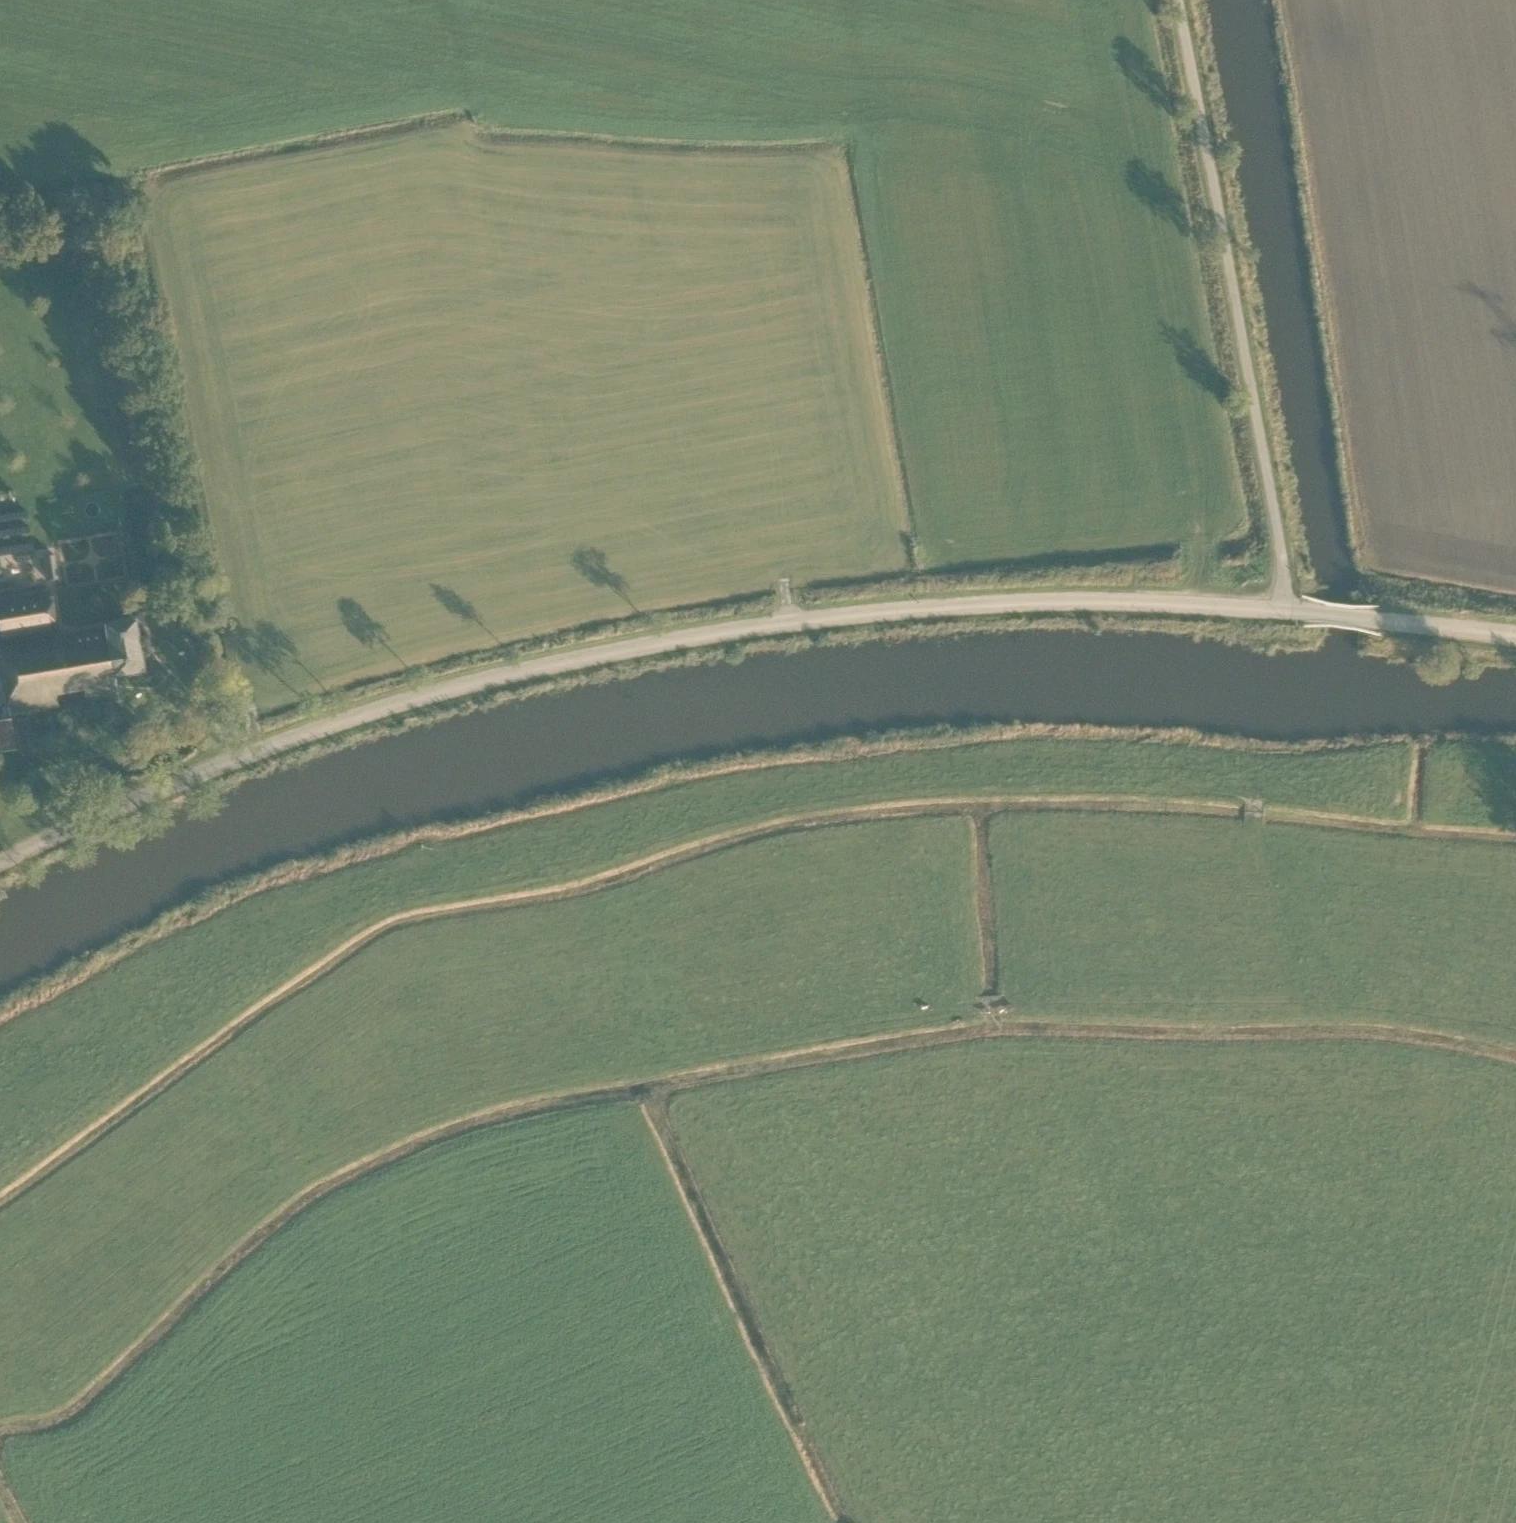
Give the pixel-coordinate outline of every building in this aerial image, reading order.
[(72,572),(66,533),(31,538),(33,550),(16,552),(16,551),(0,553),(0,582),(72,572)] [(119,696),(115,677),(144,672),(135,621),(105,626),(106,627),(58,635),(51,592),(0,601),(0,660),(9,715),(60,706),(56,681),(83,676),(87,702),(119,696)] [(10,719),(0,721),(0,751),(15,749),(10,719)]
